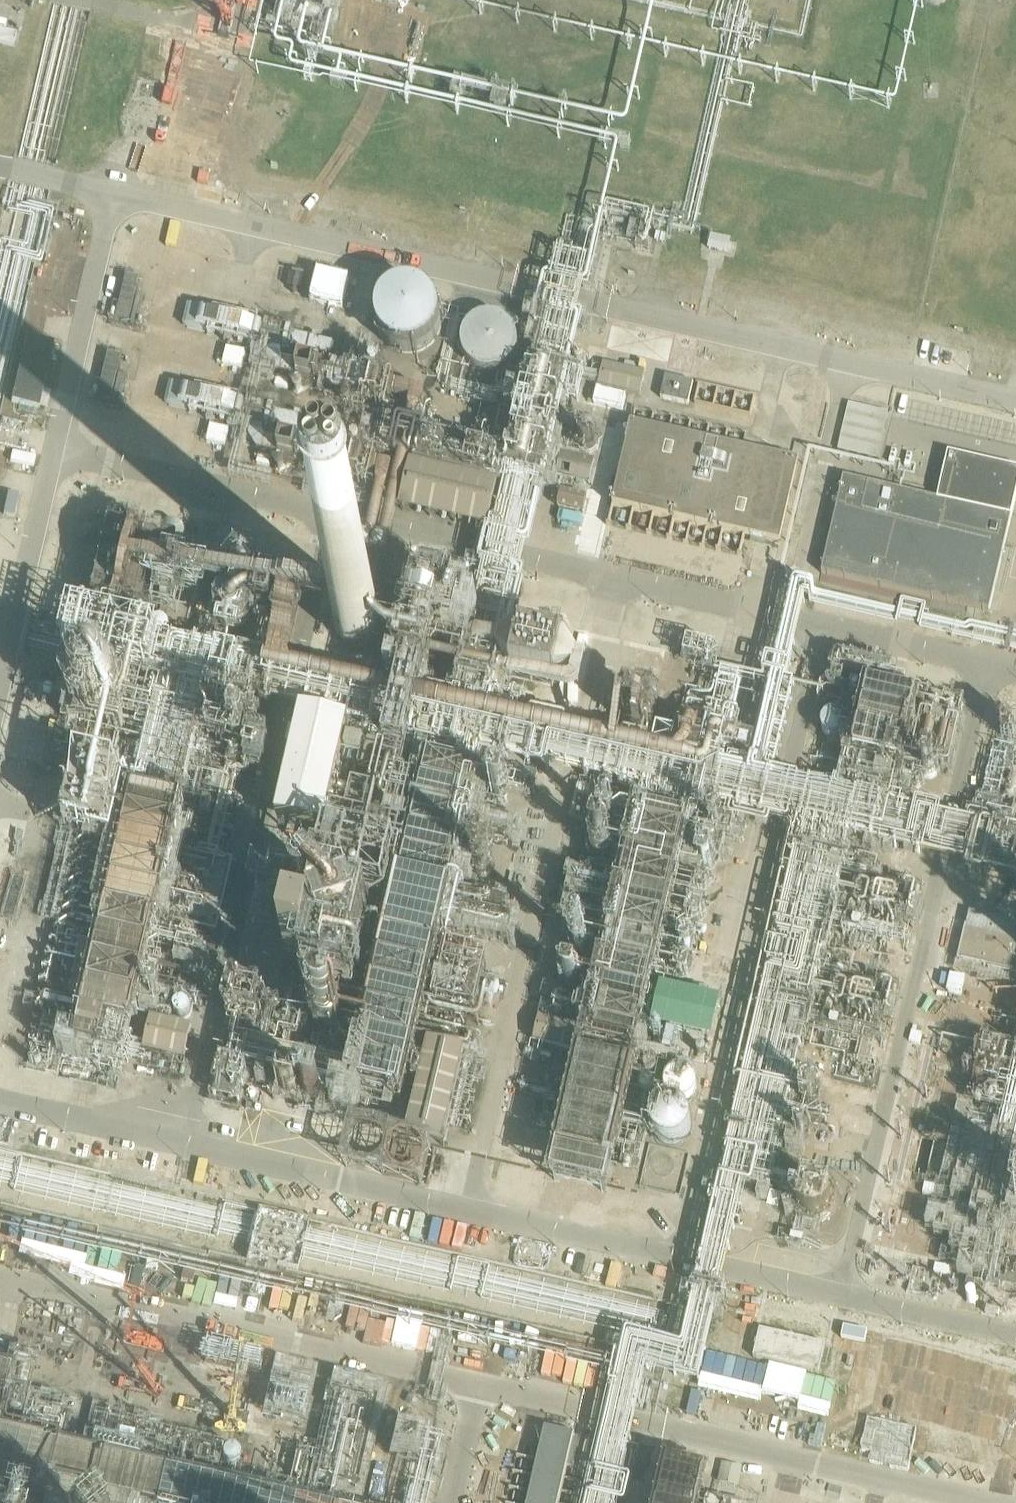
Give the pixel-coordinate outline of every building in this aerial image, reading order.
[(730,252),(733,239),(707,232),(704,246),(730,252)] [(448,310),(448,309),(448,302),(446,296),(442,290),(439,286),(433,281),(426,278),(420,276),(413,276),(405,277),(400,279),(396,282),(390,287),(386,292),(383,298),(382,303),(381,310),(382,317),(384,322),(386,327),(391,333),(396,337),(403,341),(409,343),(414,343),(421,343),(427,341),(434,337),(439,333),(443,328),(446,322),(448,315),(448,310)] [(126,277),(115,325),(128,328),(139,280),(126,277)] [(136,330),(142,301),(137,300),(130,329),(136,330)] [(520,345),(520,338),(518,331),(514,325),(510,320),(506,317),(499,313),(492,311),(487,311),(481,311),(474,313),(467,317),(463,320),(459,325),(456,331),(454,338),(453,345),(454,350),(455,357),(459,363),(463,368),(467,372),(473,375),(478,377),(486,378),(492,378),(498,376),(504,374),(510,369),(515,363),(517,358),(520,351),(520,345)] [(39,409),(53,344),(25,338),(11,403),(39,409)] [(234,352),(231,364),(240,366),(242,354),(234,352)] [(109,406),(121,358),(108,355),(96,403),(109,406)] [(644,374),(602,364),(598,387),(639,396),(644,374)] [(688,405),(693,383),(665,377),(660,398),(688,405)] [(118,409),(124,379),(119,378),(112,407),(118,409)] [(288,381),(276,378),(274,387),(286,389),(288,381)] [(246,396),(171,380),(167,403),(241,419),(246,396)] [(877,460),(888,414),(848,405),(838,451),(877,460)] [(667,419),(665,432),(732,440),(733,427),(667,419)] [(612,506),(751,538),(780,545),(798,463),(631,425),(612,506)] [(555,477),(589,485),(594,463),(560,454),(555,477)] [(843,479),(821,574),(988,612),(1015,492),(1015,470),(950,455),(939,501),(843,479)] [(270,459),(257,456),(256,464),(268,467),(270,459)] [(399,511),(486,532),(498,486),(409,464),(399,511)] [(14,516),(19,494),(8,491),(3,513),(14,516)] [(556,509),(582,515),(586,498),(560,493),(556,509)] [(557,522),(579,527),(582,517),(559,512),(557,522)] [(522,594),(523,584),(502,575),(492,598),(494,574),(484,569),(483,573),(476,590),(417,585),(413,623),(442,626),(444,621),(454,625),(451,631),(460,635),(457,643),(464,646),(460,655),(472,656),(475,649),(485,653),(498,655),(491,651),(492,647),(501,651),(502,639),(506,629),(508,611),(515,612),(522,594)] [(380,628),(380,627),(379,621),(378,616),(374,610),(371,606),(367,603),(361,600),(355,598),(349,598),(344,599),(338,601),(333,603),(329,607),(325,612),(323,617),(321,622),(321,628),(322,634),(324,640),(328,646),(331,649),(336,653),(341,655),(345,656),(352,657),(356,656),(363,654),(368,651),(372,648),(375,643),(378,638),(379,633),(380,628)] [(871,690),(863,733),(898,739),(898,743),(911,745),(914,727),(943,732),(948,705),(871,690)] [(292,757),(276,825),(326,837),(350,729),(301,718),(296,740),(290,739),(287,756),(292,757)] [(364,747),(364,751),(348,747),(345,760),(360,763),(358,773),(373,777),(379,751),(364,747)] [(64,831),(109,842),(123,783),(106,779),(107,775),(94,771),(93,776),(78,772),(64,831)] [(575,785),(568,818),(587,823),(595,790),(575,785)] [(1015,930),(1015,924),(969,913),(956,961),(1007,973),(1015,930)] [(142,1030),(146,1030),(152,996),(152,998),(155,983),(131,979),(161,976),(160,962),(151,960),(153,950),(161,950),(164,932),(155,933),(151,932),(143,933),(137,932),(108,935),(109,944),(102,943),(96,974),(97,982),(90,983),(90,988),(86,1012),(87,1020),(103,1023),(142,1030)] [(310,970),(317,941),(293,935),(286,964),(310,970)] [(480,1028),(494,963),(447,953),(436,1002),(433,1001),(430,1017),(480,1028)] [(532,1043),(574,1052),(580,1028),(538,1018),(532,1043)] [(191,1029),(150,1020),(143,1050),(184,1060),(191,1029)] [(444,1148),(465,1057),(428,1049),(407,1139),(444,1148)] [(685,1076),(686,1051),(656,1049),(654,1084),(673,1085),(673,1075),(685,1076)] [(688,1119),(688,1118),(688,1114),(687,1110),(684,1105),(681,1102),(677,1098),(674,1096),(665,1095),(661,1095),(656,1096),(652,1098),(648,1102),(643,1109),(641,1113),(641,1118),(641,1123),(642,1127),(644,1131),(648,1135),(654,1140),(660,1142),(663,1142),(672,1141),(677,1139),(681,1136),(684,1132),(686,1128),(688,1124),(688,1119)] [(949,1125),(925,1120),(922,1137),(946,1141),(949,1125)] [(825,1192),(825,1191),(825,1186),(824,1182),(819,1175),(816,1172),(812,1169),(807,1168),(803,1167),(798,1167),(793,1169),(786,1173),(782,1177),(780,1181),(778,1187),(778,1191),(778,1195),(780,1200),(781,1203),(785,1207),(791,1212),(795,1214),(800,1215),(809,1213),(814,1211),(818,1208),(821,1204),(823,1200),(825,1197),(825,1192)] [(759,1330),(755,1359),(822,1367),(826,1339),(759,1330)] [(37,1364),(23,1355),(8,1380),(0,1376),(0,1452),(1,1452),(1,1463),(2,1463),(20,1473),(18,1475),(35,1476),(37,1438),(4,1419),(37,1364)] [(214,1445),(146,1436),(135,1452),(126,1446),(116,1447),(107,1441),(103,1404),(98,1438),(109,1445),(74,1450),(61,1448),(55,1489),(69,1491),(76,1481),(78,1494),(115,1499),(116,1502),(210,1502),(218,1491),(233,1502),(241,1502),(241,1500),(205,1476),(204,1465),(213,1452),(214,1445)] [(567,1468),(573,1468),(579,1438),(544,1430),(528,1502),(559,1502),(567,1468)] [(994,1479),(1015,1484),(1015,1456),(1000,1452),(994,1479)] [(659,1502),(701,1502),(707,1468),(702,1466),(666,1460),(659,1502)]
